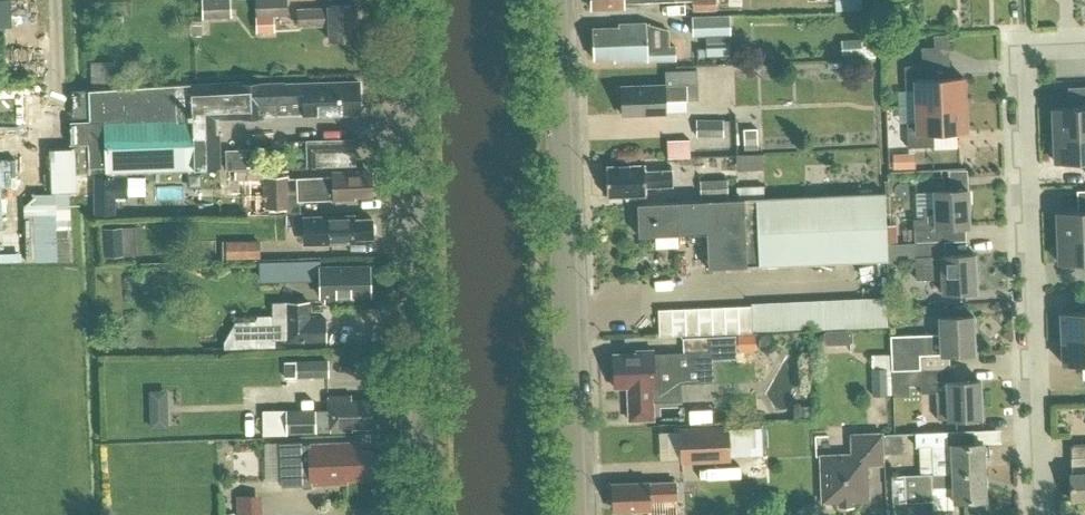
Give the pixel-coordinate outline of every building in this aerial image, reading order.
[(202,17),(232,16),(231,0),(202,0),(202,17)] [(256,15),(274,15),(288,15),(287,0),(255,0),(256,15)] [(592,9),(624,7),(624,3),(693,1),(693,11),(716,10),(716,0),(592,0),(592,9)] [(329,8),(298,9),(298,26),(329,25),(330,40),(357,39),(356,4),(329,5),(329,8)] [(274,15),(256,15),(256,32),(274,32),(274,15)] [(730,15),(692,16),(693,36),(730,35),(730,15)] [(593,28),(594,58),(614,57),(614,62),(676,59),(676,46),(670,46),(669,30),(646,24),(618,25),(618,27),(593,28)] [(125,28),(113,29),(114,40),(125,39),(125,28)] [(947,49),(947,36),(933,36),(934,50),(947,49)] [(915,91),(916,106),(963,104),(962,78),(931,79),(930,65),(903,67),(904,92),(915,91)] [(688,101),(687,85),(697,84),(697,69),(665,70),(666,85),(622,87),(623,114),(666,113),(665,101),(688,101)] [(219,169),(217,120),(359,114),(358,83),(241,88),(241,83),(88,89),(90,122),(104,122),(106,173),(193,170),(219,169)] [(1070,88),(1071,108),(1052,108),(1053,135),(1084,134),(1084,87),(1070,88)] [(74,92),(74,122),(88,122),(87,92),(74,92)] [(964,132),(963,104),(916,106),(916,123),(906,123),(907,148),(933,147),(933,134),(964,132)] [(723,120),(696,120),(697,136),(723,135),(723,120)] [(1053,135),(1054,163),(1084,163),(1084,134),(1053,135)] [(320,139),(306,139),(307,167),(321,167),(320,139)] [(89,142),(75,143),(76,174),(91,173),(89,142)] [(259,169),(258,149),(225,150),(226,169),(259,169)] [(646,186),(672,185),(672,170),(646,171),(646,166),(606,167),(607,197),(647,195),(646,186)] [(965,169),(949,170),(950,190),(966,189),(965,169)] [(354,172),(332,173),(332,177),(289,178),(289,176),(264,176),(265,209),(287,208),(287,212),(300,212),(300,201),(333,200),(350,199),(350,196),(371,195),(370,175),(354,176),(354,172)] [(728,195),(727,179),(699,180),(700,196),(728,195)] [(113,217),(112,180),(91,181),(93,218),(113,217)] [(913,244),(942,242),(941,228),(968,227),(966,189),(950,190),(932,191),(932,208),(924,208),(924,219),(912,219),(913,244)] [(1075,211),(1056,212),(1057,237),(1084,236),(1084,193),(1078,193),(1079,211),(1075,211)] [(883,194),(632,205),(633,221),(637,221),(638,236),(706,233),(707,270),(887,262),(883,194)] [(353,218),(302,218),(303,244),(347,243),(347,238),(372,238),(372,233),(374,231),(374,226),(371,224),(371,220),(353,220),(353,218)] [(122,227),(103,228),(104,256),(124,255),(122,227)] [(1057,237),(1058,264),(1084,264),(1084,236),(1057,237)] [(260,240),(226,241),(227,258),(260,258),(260,240)] [(942,242),(913,244),(915,279),(940,279),(941,293),(975,291),(973,254),(942,256),(942,242)] [(369,297),(368,267),(319,268),(319,298),(324,298),(324,303),(351,302),(351,298),(369,297)] [(752,333),(889,327),(887,297),(751,303),(751,305),(752,332),(752,333)] [(308,319),(308,302),(283,303),(284,344),(325,343),(324,318),(308,319)] [(751,305),(658,309),(659,336),(752,332),(751,305)] [(1075,313),(1060,313),(1061,338),(1084,337),(1084,312),(1075,313)] [(918,370),(948,369),(948,355),(974,354),(972,316),(938,318),(938,334),(890,337),(892,371),(918,369),(918,370)] [(636,354),(612,355),(614,388),(628,387),(629,420),(654,419),(652,385),(710,382),(709,351),(733,350),(732,335),(684,337),(685,352),(648,353),(648,351),(636,351),(636,354)] [(1061,338),(1063,365),(1075,365),(1084,365),(1084,337),(1061,338)] [(328,360),(284,362),(284,377),(329,376),(328,360)] [(873,369),(874,395),(893,394),(892,369),(873,369)] [(948,369),(918,370),(920,394),(945,393),(946,419),(981,417),(979,382),(949,383),(948,369)] [(328,398),(328,409),(262,410),(263,436),(287,436),(328,434),(350,433),(350,430),(376,428),(375,401),(350,402),(349,397),(328,398)] [(163,410),(150,411),(150,428),(169,428),(168,415),(163,410)] [(730,426),(679,427),(680,462),(731,461),(730,426)] [(946,431),(915,433),(916,447),(931,446),(933,474),(892,476),(984,472),(983,444),(974,444),(973,429),(946,431)] [(868,464),(883,463),(882,432),(851,433),(851,453),(820,454),(822,501),(869,499),(868,464)] [(279,442),(281,487),(346,484),(346,481),(364,481),(364,473),(371,473),(370,451),(345,452),(345,444),(308,445),(308,444),(302,444),(301,441),(279,442)] [(1070,445),(1071,473),(1070,473),(1071,499),(1084,498),(1084,444),(1070,445)] [(953,502),(986,500),(984,472),(892,476),(893,502),(932,500),(932,487),(953,486),(953,502)] [(613,488),(609,488),(610,499),(613,499),(613,502),(615,502),(615,512),(649,510),(649,501),(675,500),(674,484),(649,485),(649,483),(612,485),(613,488)] [(235,502),(250,502),(250,507),(236,508),(236,514),(255,514),(254,494),(234,494),(235,502)]
